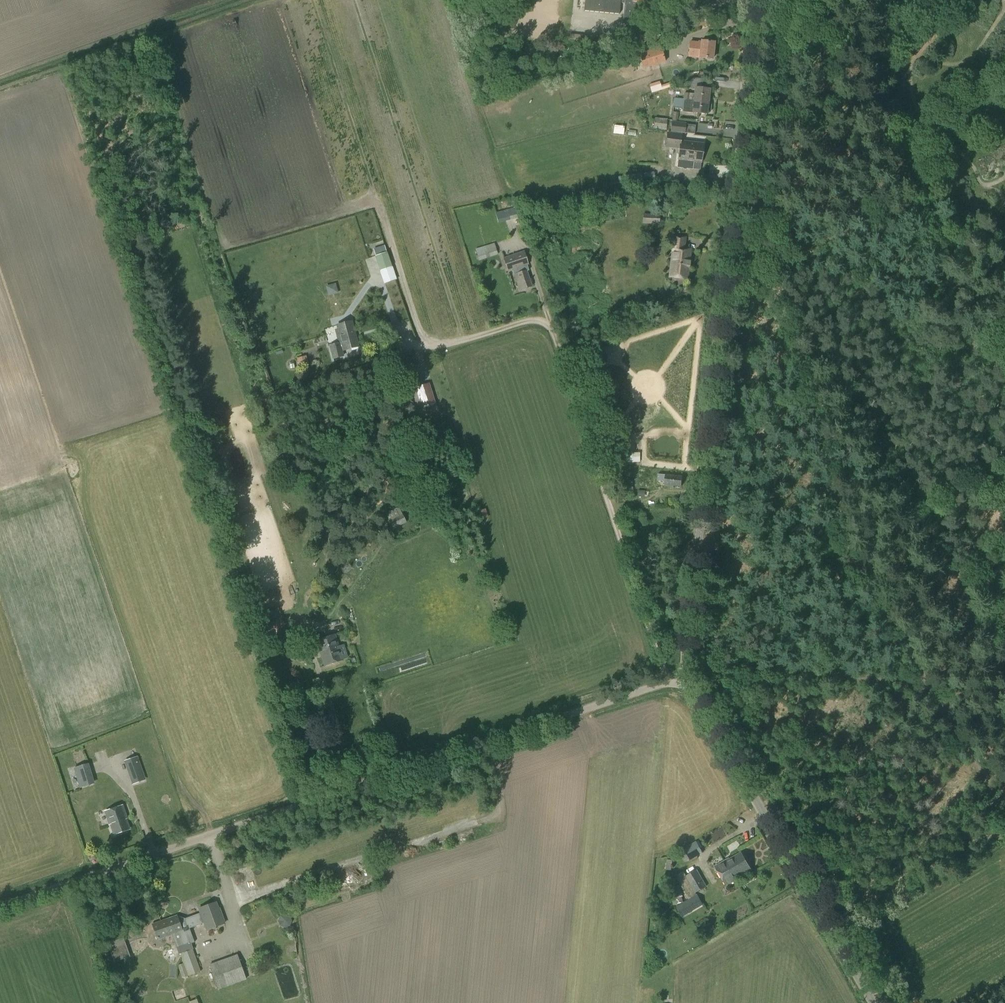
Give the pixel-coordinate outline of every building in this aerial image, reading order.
[(584,11),(619,14),(620,3),(625,3),(624,20),(637,21),(639,2),(649,2),(649,0),(585,0),(584,11)] [(712,59),(714,43),(701,41),(701,43),(691,42),(689,56),(712,59)] [(643,69),(666,62),(661,47),(639,54),(643,69)] [(689,101),(710,103),(711,89),(694,87),(693,94),(684,93),(683,99),(684,99),(684,102),(689,101)] [(678,91),(667,92),(667,89),(655,91),(656,97),(678,95),(678,91)] [(674,104),(673,107),(682,108),(683,102),(683,99),(674,98),(674,104)] [(709,114),(710,112),(711,105),(710,103),(689,101),(684,102),(683,112),(708,114),(709,114)] [(654,129),(667,130),(667,119),(655,118),(654,129)] [(686,123),(671,122),(671,123),(670,132),(685,134),(686,125),(686,124),(686,123)] [(623,135),(624,126),(614,125),(613,134),(623,135)] [(701,162),(703,144),(681,141),(682,135),(667,133),(665,148),(679,149),(677,167),(692,169),(693,161),(701,162)] [(654,172),(643,173),(645,181),(655,180),(654,172)] [(642,173),(625,175),(626,183),(643,181),(642,173)] [(498,223),(519,218),(516,207),(495,213),(498,223)] [(660,224),(660,215),(643,214),(643,224),(660,224)] [(686,278),(689,250),(685,249),(686,237),(672,236),(671,251),(673,252),(670,273),(679,273),(678,278),(686,278)] [(479,261),(498,255),(494,243),(475,249),(479,261)] [(530,270),(528,265),(529,265),(524,251),(502,258),(507,272),(513,270),(520,289),(522,289),(523,290),(532,286),(527,271),(530,270)] [(384,282),(396,278),(387,252),(375,256),(384,282)] [(333,359),(344,357),(342,350),(359,346),(352,321),(338,325),(339,329),(336,330),(338,337),(339,343),(329,345),(333,359)] [(305,357),(297,359),(297,360),(299,367),(308,365),(305,357)] [(423,407),(435,403),(429,383),(417,387),(423,407)] [(356,432),(367,430),(365,421),(354,423),(356,432)] [(618,452),(619,463),(640,462),(639,451),(618,452)] [(400,481),(411,476),(406,466),(395,471),(400,481)] [(683,476),(668,474),(668,475),(660,474),(659,481),(667,482),(666,486),(682,488),(683,476)] [(479,521),(488,518),(486,509),(476,512),(479,521)] [(393,529),(407,522),(402,513),(389,519),(393,529)] [(325,665),(344,660),(336,634),(317,640),(325,665)] [(80,788),(95,783),(89,763),(74,768),(80,788)] [(130,770),(135,784),(143,781),(139,767),(130,770)] [(129,830),(125,818),(127,818),(122,806),(106,812),(110,824),(111,824),(115,835),(129,830)] [(690,860),(703,853),(697,841),(683,849),(684,850),(680,852),(685,861),(689,859),(690,860)] [(724,861),(736,881),(741,878),(740,877),(752,870),(742,852),(730,859),(729,858),(724,861)] [(707,886),(697,869),(686,875),(684,871),(675,876),(689,899),(697,894),(696,893),(707,886)] [(673,905),(678,904),(674,886),(673,880),(668,881),(673,905)] [(687,914),(703,904),(698,895),(682,904),(687,914)] [(186,920),(188,926),(189,927),(204,922),(207,930),(225,923),(221,912),(219,913),(216,903),(200,908),(202,914),(186,920)] [(286,914),(280,915),(278,920),(280,926),(285,928),(290,926),(292,921),(290,916),(286,914)] [(188,926),(186,920),(179,922),(177,916),(161,922),(153,925),(158,939),(173,934),(179,948),(189,944),(183,928),(188,926)] [(114,962),(130,957),(121,932),(106,937),(114,962)] [(189,944),(179,948),(189,976),(200,972),(190,944),(189,944)] [(218,989),(246,979),(238,955),(209,964),(218,989)] [(182,978),(188,976),(183,963),(177,965),(182,978)]
